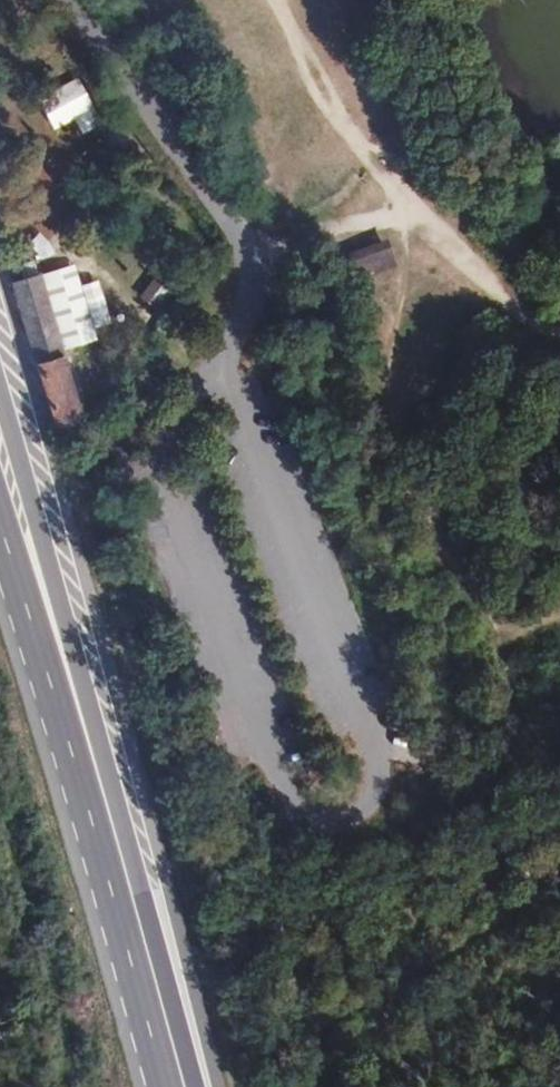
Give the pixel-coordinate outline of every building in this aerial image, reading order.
[(73,120),(78,132),(95,126),(79,79),(36,94),(48,129),(73,120)] [(34,259),(50,253),(41,231),(25,237),(34,259)] [(396,266),(388,241),(348,253),(356,279),(396,266)] [(40,271),(16,286),(37,363),(60,348),(40,271)] [(60,348),(37,363),(54,428),(88,406),(71,341),(60,348)]
